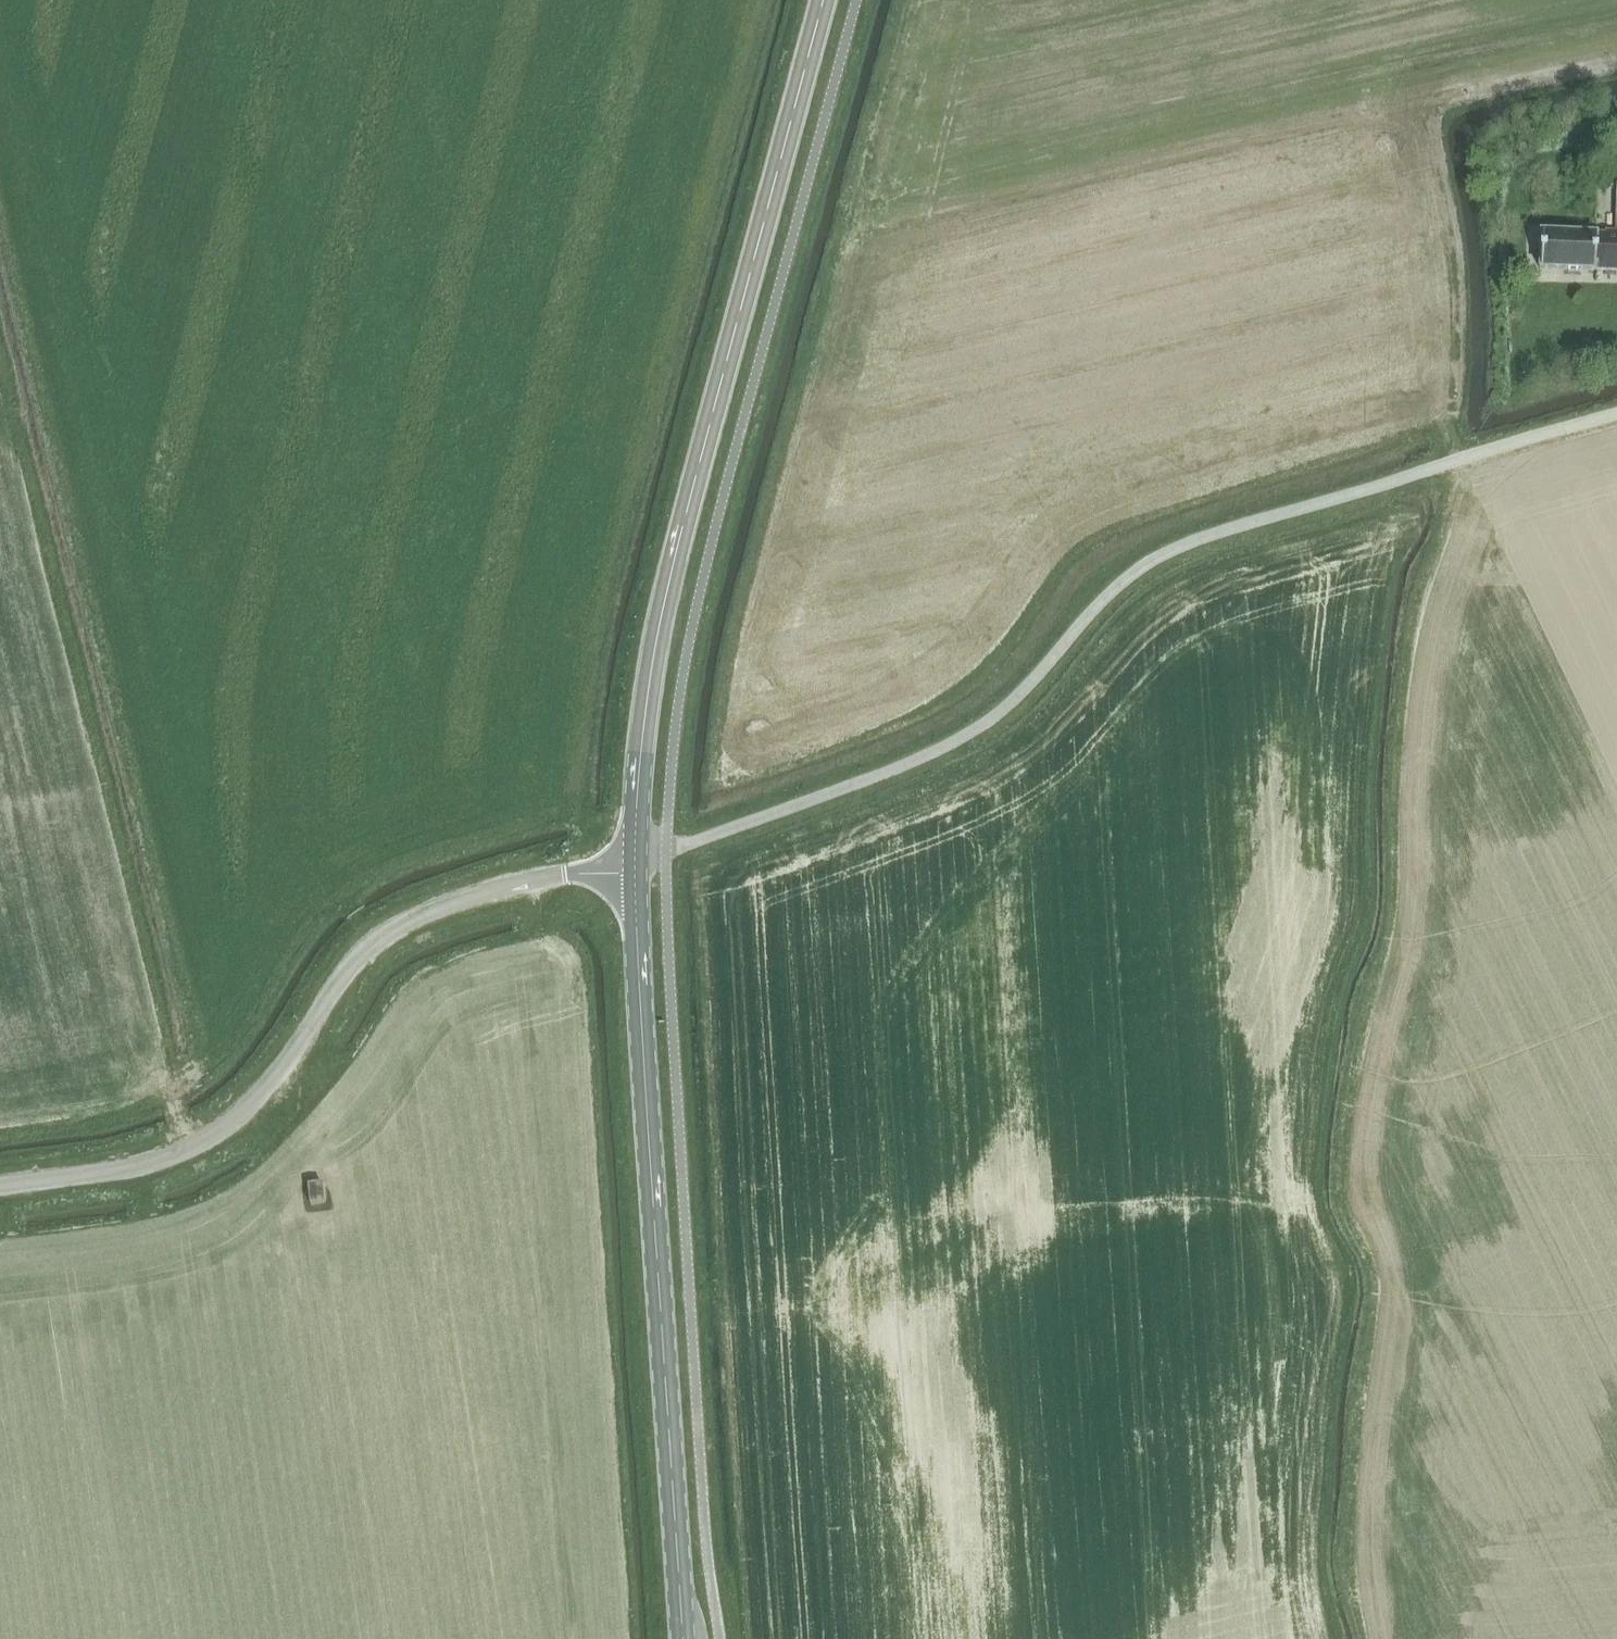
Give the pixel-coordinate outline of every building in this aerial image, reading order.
[(1605,235),(1540,233),(1539,268),(1616,271),(1616,184),(1615,232),(1605,232),(1605,235)] [(324,1202),(322,1184),(308,1185),(310,1204),(324,1202)]
